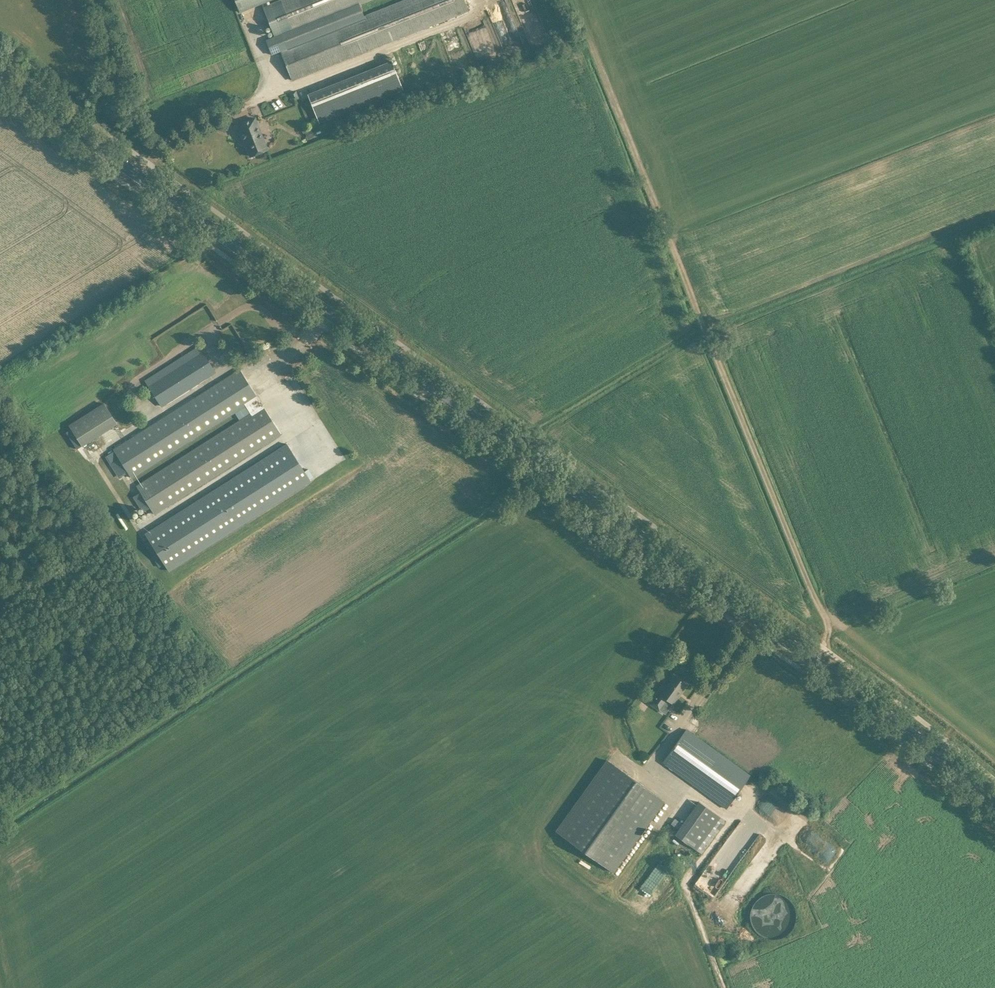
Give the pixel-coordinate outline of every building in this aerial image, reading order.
[(239,12),(261,3),(275,37),(266,40),(271,54),(280,51),(292,80),(301,76),(468,9),(464,0),(404,0),(364,16),(359,3),(365,0),(282,0),(270,5),(269,1),(270,0),(235,0),(239,12)] [(392,61),(308,95),(319,123),(403,90),(392,61)] [(299,98),(296,91),(290,93),(293,100),(299,98)] [(267,150),(258,127),(255,118),(238,125),(250,156),(267,150)] [(215,372),(203,352),(148,386),(161,406),(215,372)] [(128,479),(131,477),(250,403),(255,411),(136,486),(154,514),(280,434),(279,432),(284,429),(279,421),(274,424),(263,406),(262,406),(258,400),(259,400),(240,370),(114,449),(114,450),(106,456),(120,478),(125,474),(128,479)] [(69,425),(82,446),(117,424),(104,403),(69,425)] [(311,481),(287,443),(145,533),(169,571),(311,481)] [(650,704),(651,704),(659,710),(666,699),(672,703),(686,685),(674,676),(667,686),(664,684),(650,704)] [(686,730),(680,738),(662,762),(726,808),(749,775),(686,730)] [(662,797),(607,758),(555,829),(610,869),(662,797)] [(684,806),(692,812),(683,825),(675,819),(671,824),(679,830),(676,835),(697,850),(702,854),(725,821),(720,818),(691,797),(684,806)] [(739,822),(696,885),(715,898),(758,834),(739,822)] [(767,938),(769,939),(772,939),(774,939),(777,939),(779,938),(781,937),(783,936),(785,935),(787,934),(789,932),(791,930),(792,928),(793,926),(794,924),(795,922),(795,919),(796,917),(796,915),(795,912),(795,910),(794,907),(793,905),(792,903),(790,901),(789,899),(787,898),(785,896),(783,895),(781,894),(779,893),(776,893),(774,893),(772,893),(769,893),(767,893),(765,894),(763,895),(761,896),(759,898),(757,899),(755,901),(754,903),(753,905),(752,908),(751,910),(751,912),(750,915),(750,917),(751,920),(751,922),(752,924),(753,926),(754,929),(755,930),(757,932),(759,934),(761,935),(763,937),(765,938),(767,938)]
